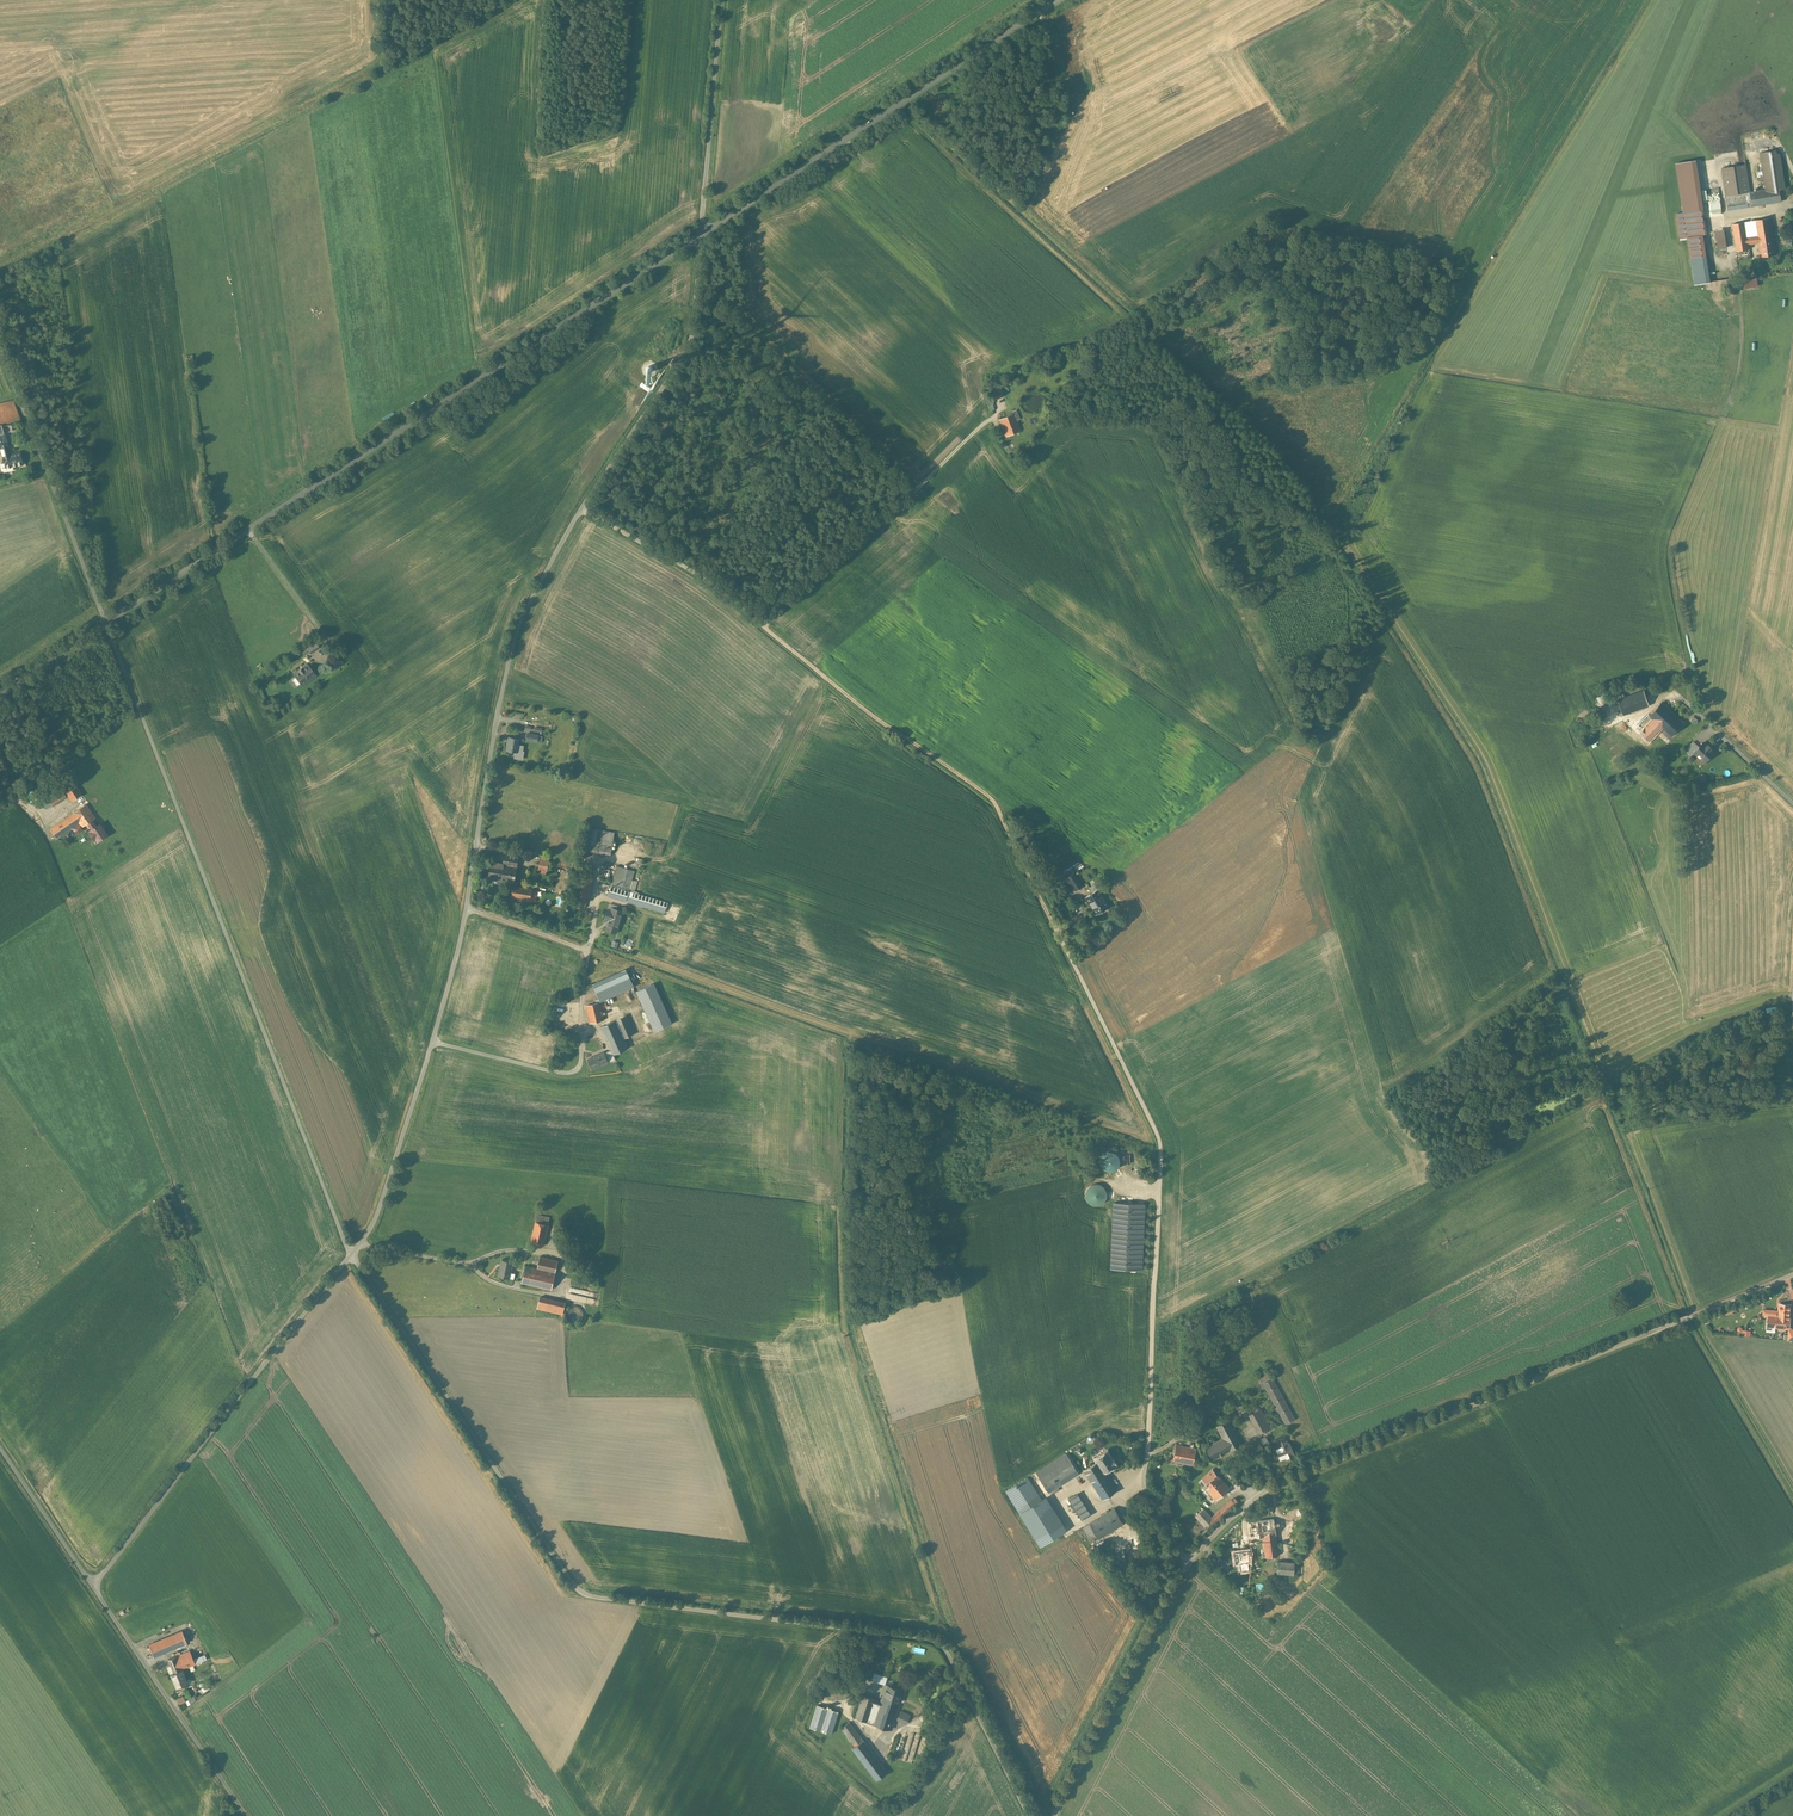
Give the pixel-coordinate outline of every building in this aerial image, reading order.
[(1775,151),(1744,156),(1745,165),(1746,165),(1750,192),(1778,188),(1784,187),(1779,154),(1776,154),(1775,151)] [(1745,165),(1722,168),(1726,196),(1750,192),(1746,165),(1745,165)] [(1750,192),(1752,206),(1781,201),(1778,188),(1750,192)] [(1726,196),(1728,210),(1752,206),(1750,192),(1726,196)] [(1703,209),(1689,211),(1693,236),(1703,235),(1707,234),(1703,209)] [(1703,235),(1693,236),(1689,211),(1683,212),(1690,258),(1706,256),(1705,247),(1704,246),(1703,245),(1702,242),(1702,240),(1703,238),(1703,235)] [(1770,217),(1732,224),(1737,251),(1749,249),(1748,244),(1758,243),(1774,240),(1770,217)] [(1723,229),(1716,230),(1717,237),(1718,238),(1718,240),(1718,242),(1718,243),(1719,248),(1727,247),(1723,229)] [(1705,235),(1703,238),(1705,247),(1707,248),(1711,249),(1714,248),(1716,246),(1718,243),(1717,237),(1714,235),(1711,233),(1708,234),(1705,235)] [(1774,240),(1758,243),(1760,257),(1776,254),(1774,240)] [(1706,256),(1690,258),(1695,285),(1710,282),(1706,256)] [(1744,279),(1746,289),(1760,286),(1759,277),(1744,279)] [(995,399),(1005,396),(1002,387),(992,390),(995,399)] [(1013,413),(999,419),(1006,436),(1020,430),(1013,413)] [(0,436),(0,448),(1,448),(4,462),(5,462),(6,468),(7,467),(13,466),(23,464),(20,452),(9,455),(7,447),(8,446),(5,435),(0,436)] [(4,462),(1,463),(3,471),(13,469),(13,466),(7,467),(6,468),(5,462),(4,462)] [(315,641),(306,647),(309,651),(310,653),(319,647),(315,641)] [(334,671),(345,663),(340,656),(329,665),(334,671)] [(307,664),(294,674),(303,685),(315,675),(307,664)] [(1644,690),(1618,700),(1623,714),(1649,705),(1644,690)] [(1604,695),(1598,697),(1600,703),(1607,701),(1604,695)] [(1662,702),(1650,715),(1653,718),(1659,724),(1671,711),(1662,702)] [(1671,711),(1659,724),(1662,727),(1671,735),(1683,723),(1671,711)] [(1653,718),(1639,733),(1648,741),(1662,727),(1659,724),(1653,718)] [(1626,721),(1617,730),(1623,736),(1632,727),(1626,721)] [(519,738),(509,737),(507,750),(517,751),(519,738)] [(1704,741),(1694,751),(1697,754),(1697,756),(1699,758),(1701,758),(1705,761),(1714,751),(1710,748),(1711,747),(1708,744),(1707,745),(1704,741)] [(73,781),(63,788),(72,801),(82,794),(73,781)] [(61,789),(47,799),(51,805),(65,795),(61,789)] [(85,804),(73,813),(50,829),(56,838),(79,822),(82,827),(87,823),(92,820),(95,818),(85,804)] [(99,823),(96,826),(92,820),(87,823),(91,829),(90,830),(96,838),(98,841),(107,834),(99,823)] [(614,832),(591,828),(589,838),(613,842),(614,832)] [(613,842),(589,838),(587,850),(611,854),(613,842)] [(517,861),(504,859),(503,864),(500,879),(513,881),(513,882),(514,882),(516,866),(517,861)] [(547,861),(541,859),(539,869),(546,870),(547,864),(547,861)] [(503,864),(492,862),(491,862),(489,878),(490,878),(500,879),(503,864)] [(634,871),(617,866),(611,885),(629,890),(634,871)] [(1073,872),(1065,878),(1074,891),(1082,886),(1073,872)] [(1097,884),(1090,888),(1093,892),(1098,889),(1100,888),(1097,884)] [(536,890),(513,886),(511,898),(518,899),(534,901),(536,890)] [(637,893),(611,886),(608,896),(664,912),(667,902),(637,893)] [(1093,892),(1085,897),(1096,914),(1109,906),(1098,889),(1093,892)] [(586,897),(576,895),(573,906),(584,908),(586,897)] [(622,913),(612,910),(611,910),(607,909),(604,919),(609,920),(606,930),(616,933),(622,913)] [(591,917),(577,914),(575,920),(590,923),(591,917)] [(626,969),(593,984),(600,1001),(633,986),(626,969)] [(654,983),(637,991),(655,1030),(672,1023),(654,983)] [(626,996),(586,1005),(590,1023),(604,1020),(602,1010),(628,1004),(626,996)] [(626,1015),(600,1026),(605,1037),(621,1031),(624,1038),(634,1034),(632,1029),(626,1015)] [(621,1031),(605,1037),(613,1054),(628,1047),(626,1044),(624,1038),(621,1031)] [(604,1052),(587,1059),(592,1069),(609,1062),(604,1052)] [(1100,1164),(1102,1167),(1104,1169),(1107,1170),(1111,1171),(1114,1170),(1116,1168),(1118,1166),(1119,1162),(1119,1159),(1118,1156),(1116,1153),(1112,1152),(1109,1151),(1106,1152),(1103,1154),(1101,1157),(1100,1160),(1100,1164)] [(1100,1186),(1096,1185),(1092,1186),(1089,1188),(1087,1191),(1086,1195),(1087,1199),(1090,1202),(1093,1204),(1097,1204),(1101,1204),(1104,1201),(1106,1198),(1107,1194),(1106,1190),(1103,1187),(1100,1186)] [(1144,1204),(1114,1203),(1111,1269),(1141,1270),(1144,1204)] [(549,1217),(537,1215),(531,1242),(543,1245),(548,1224),(549,1217)] [(558,1260),(540,1256),(537,1268),(533,1285),(551,1289),(558,1260)] [(513,1262),(501,1259),(498,1276),(509,1278),(513,1262)] [(537,1268),(526,1265),(522,1282),(533,1285),(537,1268)] [(545,1298),(540,1297),(537,1308),(543,1309),(545,1298)] [(560,1301),(545,1298),(543,1309),(557,1313),(560,1301)] [(1791,1304),(1779,1304),(1778,1311),(1778,1316),(1770,1315),(1768,1315),(1767,1327),(1789,1329),(1790,1317),(1791,1304)] [(575,1305),(572,1305),(568,1307),(566,1310),(565,1313),(566,1316),(567,1319),(570,1321),(574,1322),(578,1321),(580,1319),(582,1316),(583,1312),(581,1309),(578,1306),(575,1305)] [(1263,1382),(1272,1377),(1268,1371),(1259,1376),(1263,1382)] [(1294,1418),(1272,1378),(1263,1383),(1283,1419),(1285,1424),(1287,1423),(1294,1418)] [(1260,1409),(1248,1415),(1253,1423),(1264,1417),(1260,1409)] [(1264,1417),(1253,1423),(1258,1432),(1270,1426),(1264,1417)] [(1228,1420),(1216,1426),(1222,1438),(1234,1431),(1228,1420)] [(1222,1438),(1206,1447),(1213,1459),(1241,1444),(1234,1431),(1222,1438)] [(1265,1437),(1259,1441),(1263,1447),(1269,1442),(1265,1437)] [(1286,1438),(1281,1440),(1283,1444),(1273,1449),(1277,1458),(1284,1455),(1286,1459),(1294,1456),(1293,1454),(1294,1454),(1289,1442),(1288,1442),(1286,1438)] [(1258,1441),(1240,1455),(1247,1464),(1265,1450),(1263,1447),(1259,1441),(1258,1441)] [(1196,1448),(1176,1444),(1173,1461),(1192,1465),(1196,1448)] [(1106,1452),(1102,1454),(1099,1454),(1096,1456),(1095,1458),(1097,1461),(1104,1471),(1115,1464),(1111,1458),(1111,1459),(1106,1452)] [(1066,1453),(1036,1472),(1041,1480),(1071,1462),(1066,1453)] [(1097,1461),(1083,1470),(1102,1499),(1116,1490),(1117,1490),(1104,1471),(1097,1461)] [(1071,1462),(1041,1480),(1048,1492),(1079,1473),(1071,1462)] [(1212,1469),(1202,1479),(1206,1483),(1202,1486),(1206,1489),(1219,1477),(1212,1469)] [(1219,1477),(1206,1489),(1208,1492),(1216,1500),(1229,1488),(1219,1477)] [(1027,1478),(1006,1491),(1020,1513),(1041,1500),(1027,1478)] [(1041,1500),(1061,1532),(1067,1529),(1046,1497),(1041,1500)] [(1072,1503),(1069,1498),(1060,1504),(1074,1525),(1083,1519),(1072,1502),(1072,1503)] [(1231,1499),(1220,1509),(1225,1514),(1235,1504),(1232,1500),(1231,1499)] [(1041,1500),(1020,1513),(1040,1545),(1061,1532),(1041,1500)] [(1114,1508),(1089,1523),(1099,1538),(1123,1523),(1114,1508)] [(1211,1517),(1203,1508),(1195,1516),(1206,1527),(1208,1529),(1215,1522),(1211,1518),(1211,1517)] [(1211,1517),(1211,1518),(1215,1522),(1225,1514),(1220,1509),(1211,1517)] [(1274,1519),(1248,1522),(1250,1539),(1262,1538),(1276,1536),(1274,1519)] [(1089,1523),(1083,1527),(1092,1542),(1099,1538),(1089,1523)] [(1276,1536),(1262,1538),(1262,1540),(1258,1541),(1261,1558),(1274,1556),(1279,1555),(1276,1536)] [(1248,1551),(1238,1552),(1234,1553),(1234,1552),(1233,1553),(1235,1564),(1241,1564),(1242,1570),(1249,1570),(1248,1563),(1249,1563),(1248,1551)] [(1294,1563),(1278,1561),(1277,1573),(1294,1574),(1294,1563)] [(182,1631),(149,1644),(153,1656),(186,1642),(182,1631)] [(914,1652),(925,1654),(926,1648),(915,1646),(914,1652)] [(190,1651),(179,1655),(175,1656),(181,1670),(202,1661),(200,1656),(193,1659),(190,1651)] [(175,1656),(168,1659),(173,1672),(174,1673),(181,1670),(175,1656)] [(181,1670),(174,1673),(173,1672),(171,1673),(176,1687),(187,1683),(181,1670)] [(887,1678),(874,1673),(872,1680),(885,1684),(887,1678)] [(903,1690),(887,1685),(882,1698),(899,1704),(900,1702),(899,1702),(903,1690)] [(881,1701),(862,1694),(855,1717),(891,1729),(899,1704),(882,1698),(881,1698),(881,1701)] [(184,1696),(177,1699),(180,1704),(186,1701),(184,1696)] [(838,1711),(817,1704),(810,1727),(831,1733),(838,1711)] [(910,1715),(901,1711),(899,1716),(908,1719),(910,1715)] [(863,1740),(849,1721),(841,1728),(855,1746),(863,1740)] [(840,1728),(836,1731),(841,1737),(844,1734),(840,1728)] [(887,1772),(863,1740),(855,1746),(852,1748),(876,1780),(887,1772)]
